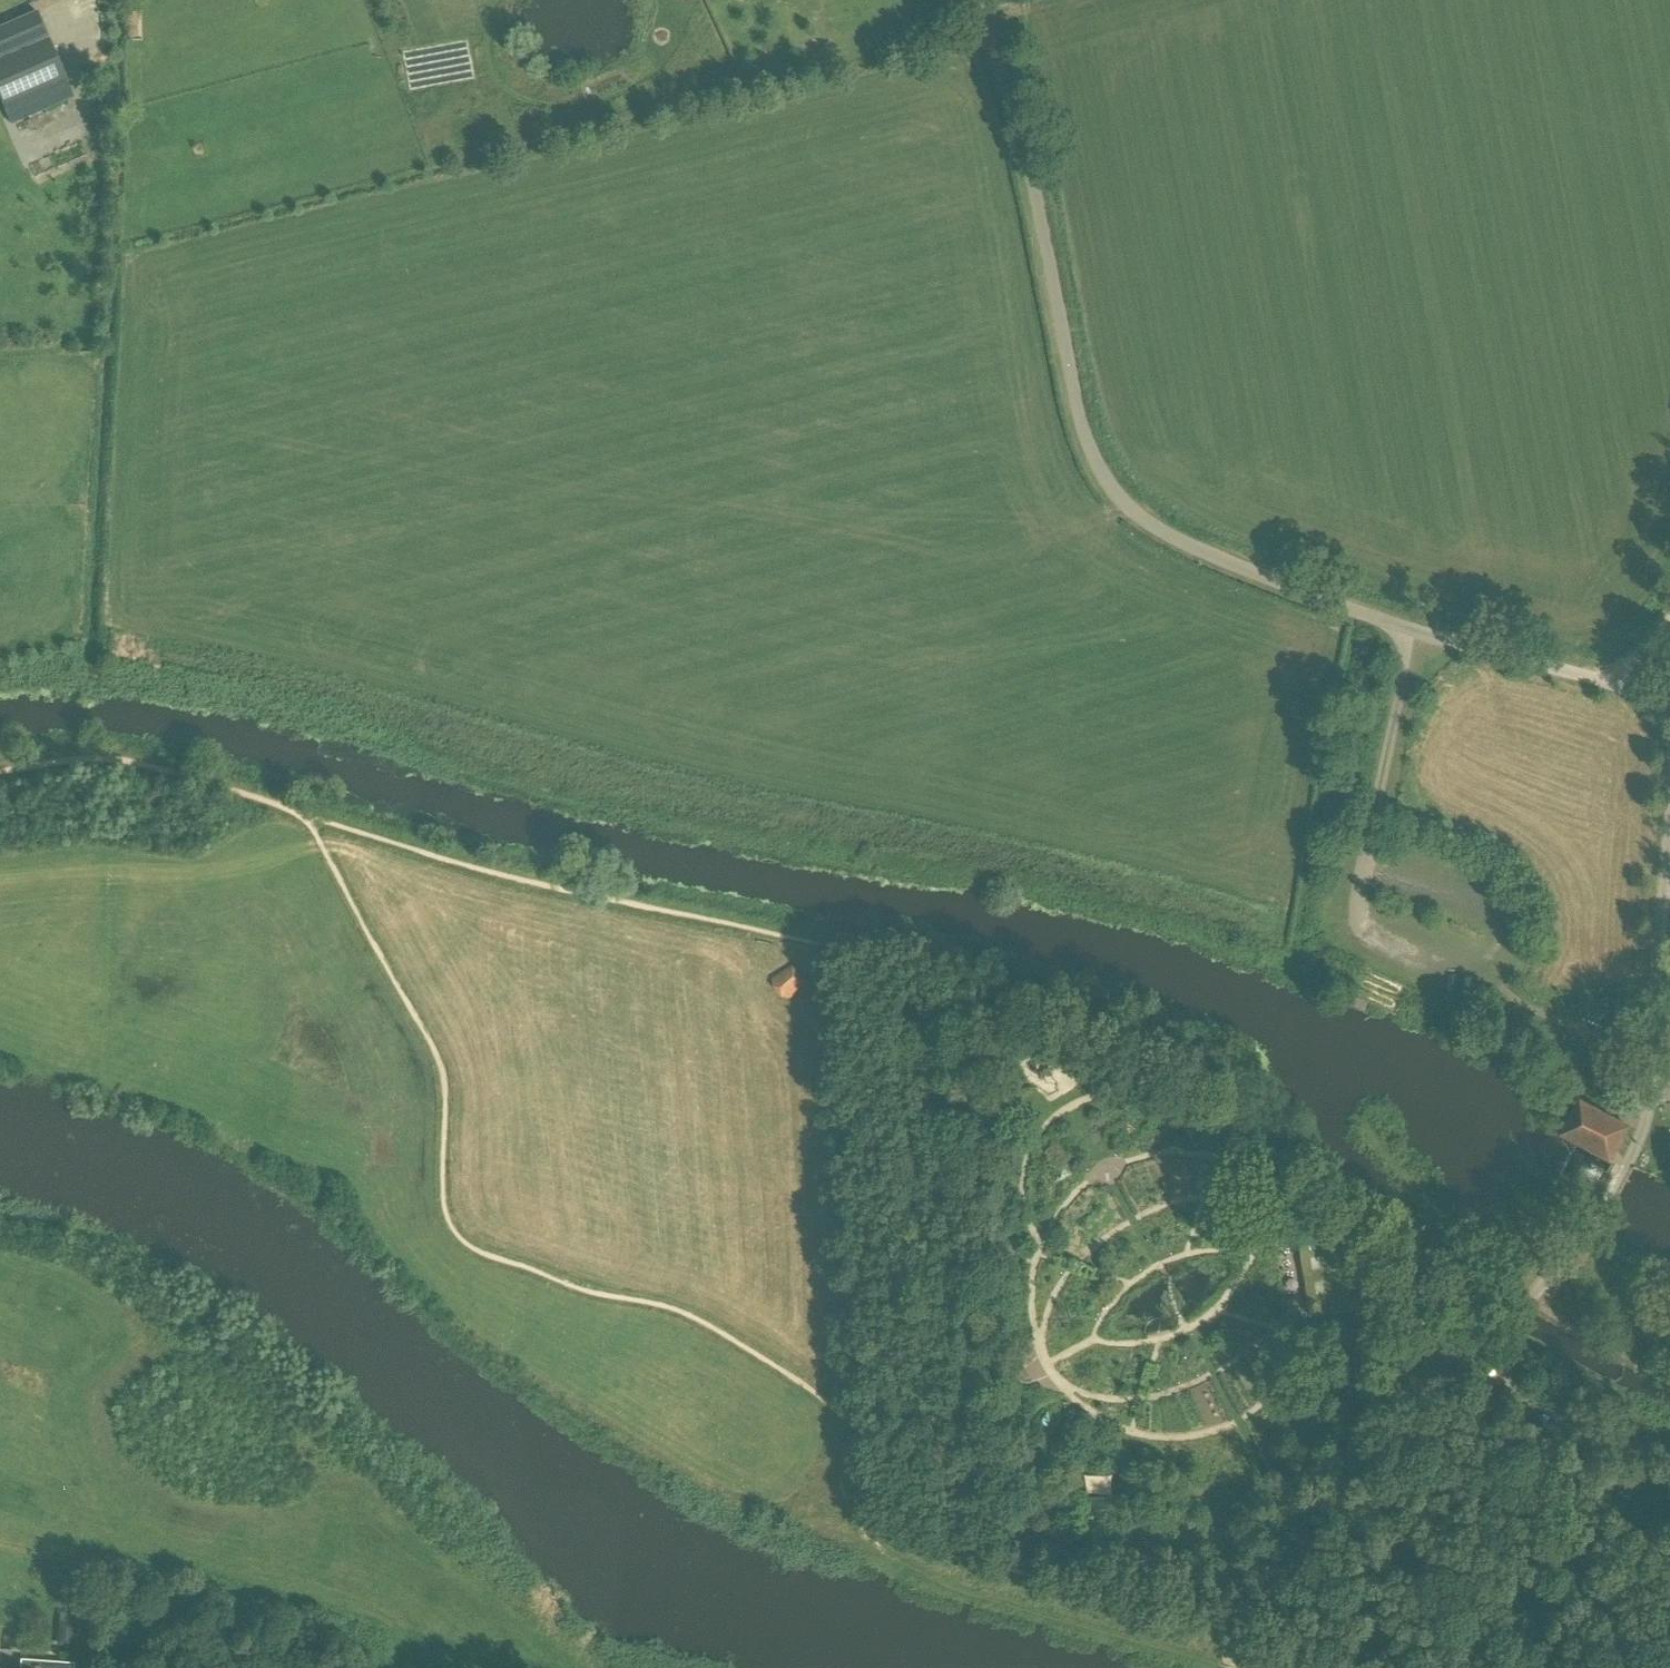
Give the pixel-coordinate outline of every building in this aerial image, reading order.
[(0,27),(0,98),(11,123),(73,96),(37,12),(0,27)] [(807,980),(794,966),(774,978),(775,988),(784,999),(793,999),(807,980)] [(1609,1162),(1629,1127),(1580,1101),(1561,1136),(1604,1159),(1609,1162)] [(1337,1232),(1336,1220),(1309,1223),(1311,1237),(1322,1236),(1332,1312),(1368,1308),(1357,1229),(1337,1232)] [(59,1662),(20,1659),(20,1667),(59,1667),(59,1662)]
